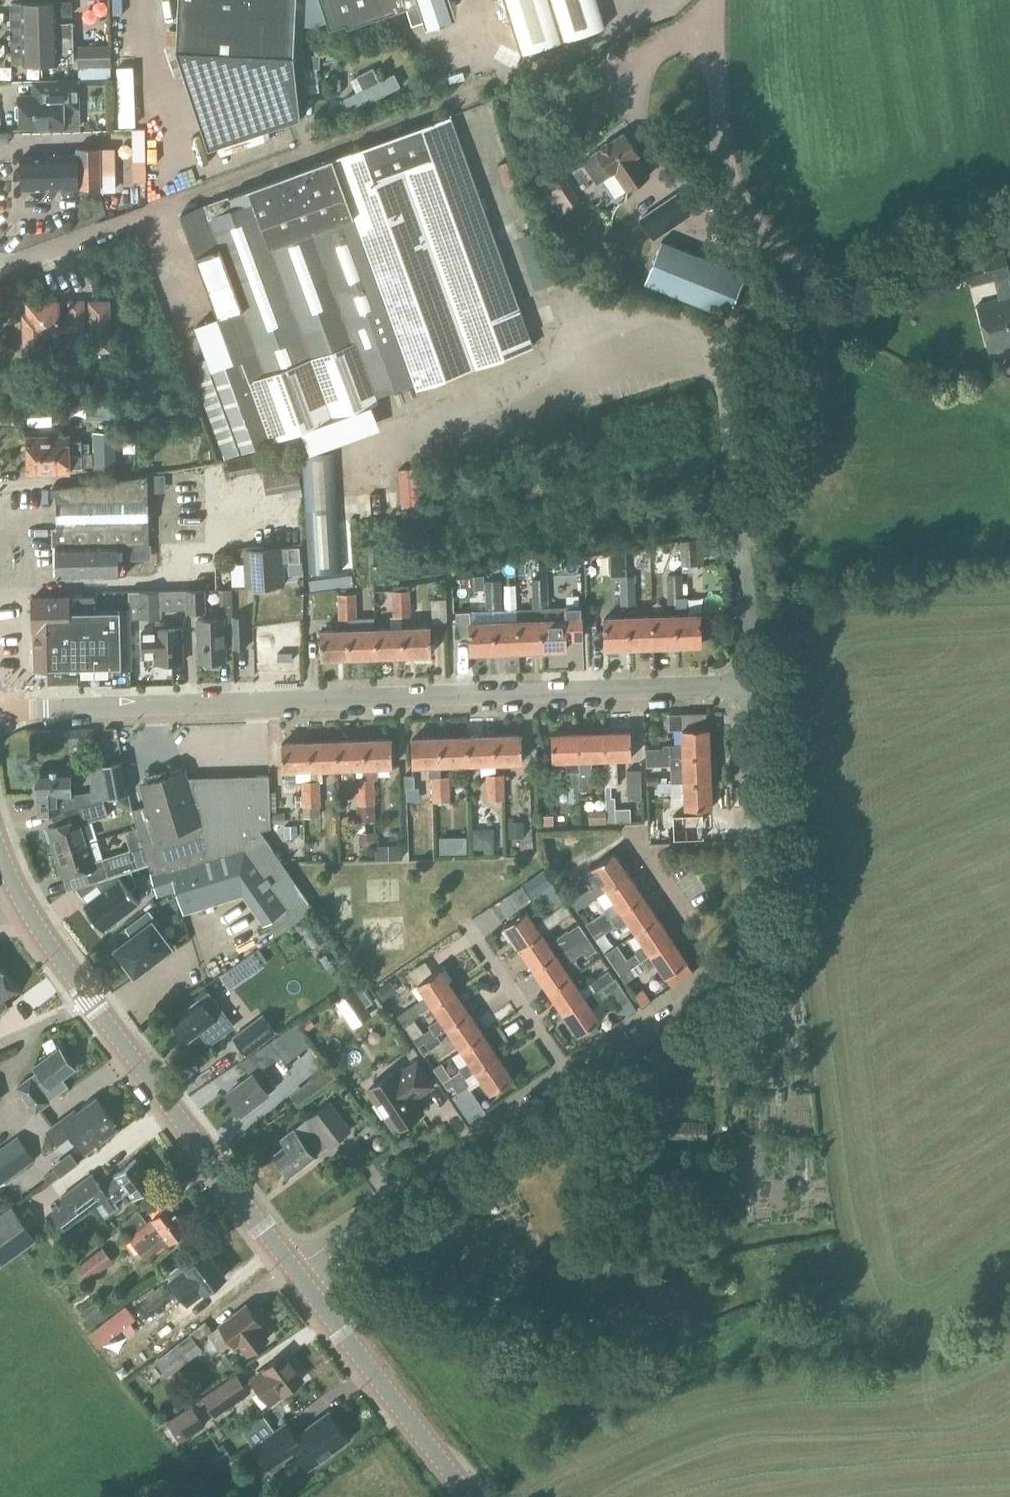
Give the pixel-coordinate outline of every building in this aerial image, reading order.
[(296,0),(178,0),(175,51),(176,51),(208,147),(301,117),(294,68),(293,57),(296,0)] [(294,68),(303,68),(304,25),(314,25),(328,20),(328,21),(334,20),(333,18),(346,14),(350,14),(366,13),(369,12),(407,0),(413,19),(459,4),(457,0),(296,0),(293,57),(294,68)] [(512,14),(524,51),(562,40),(550,0),(508,0),(512,14)] [(562,40),(593,30),(604,27),(595,0),(550,0),(562,40)] [(73,21),(57,22),(57,3),(10,4),(12,63),(23,63),(23,64),(73,63),(73,21)] [(79,75),(111,74),(111,44),(78,45),(79,75)] [(135,124),(133,66),(118,67),(120,125),(135,124)] [(356,76),(363,89),(344,98),(350,111),(401,86),(394,73),(380,80),(373,67),(356,76)] [(332,92),(341,92),(340,78),(332,78),(332,92)] [(79,81),(35,81),(35,97),(21,97),(21,104),(17,106),(17,117),(21,119),(21,126),(41,126),(41,128),(64,128),(64,108),(78,108),(78,110),(79,110),(79,81)] [(194,376),(224,458),(376,401),(375,397),(415,381),(416,388),(532,345),(493,237),(512,230),(468,108),(181,213),(219,316),(196,325),(207,358),(197,361),(199,368),(210,365),(211,370),(194,376)] [(648,174),(636,156),(639,154),(624,133),(597,151),(583,162),(598,185),(617,173),(627,188),(648,174)] [(129,142),(130,174),(143,174),(142,142),(129,142)] [(21,158),(21,189),(101,188),(101,170),(115,170),(115,148),(101,148),(76,148),(76,156),(21,158)] [(616,188),(604,193),(612,212),(625,207),(616,188)] [(655,236),(689,213),(675,193),(641,216),(655,236)] [(745,274),(662,240),(645,281),(729,315),(745,274)] [(1008,276),(1009,275),(1009,273),(1004,249),(966,259),(972,284),(995,279),(999,298),(978,304),(990,353),(1009,348),(1009,284),(1008,276)] [(535,280),(524,283),(530,300),(541,297),(535,280)] [(68,300),(69,318),(57,318),(57,301),(29,302),(29,314),(25,314),(26,347),(49,347),(49,331),(84,330),(84,300),(68,300)] [(93,352),(112,351),(111,331),(111,301),(89,301),(90,336),(93,336),(93,352)] [(86,419),(115,418),(115,404),(86,405),(86,419)] [(93,431),(93,454),(117,454),(116,431),(93,431)] [(75,440),(75,436),(68,436),(68,437),(29,438),(30,472),(69,471),(69,468),(83,468),(83,464),(92,463),(92,453),(90,453),(89,442),(83,443),(83,440),(75,440)] [(303,452),(309,572),(340,571),(333,450),(303,452)] [(117,470),(117,454),(93,454),(94,476),(117,470)] [(235,475),(258,472),(256,455),(227,460),(230,476),(230,475),(231,480),(235,480),(235,475)] [(282,490),(300,487),(296,463),(263,468),(267,492),(282,490)] [(130,575),(176,574),(175,551),(198,551),(198,528),(220,528),(221,467),(150,476),(150,552),(130,552),(130,575)] [(148,474),(51,488),(51,493),(56,493),(56,526),(53,526),(53,545),(57,545),(58,576),(116,576),(116,573),(126,573),(126,545),(148,544),(148,474)] [(300,487),(282,490),(283,498),(299,496),(299,494),(301,494),(300,487)] [(681,566),(698,565),(698,562),(704,562),(703,553),(724,552),(724,534),(681,541),(681,566)] [(277,586),(277,563),(277,549),(245,550),(245,563),(251,563),(251,589),(253,592),(275,592),(277,589),(277,586)] [(301,549),(277,549),(277,563),(301,563),(301,549)] [(682,585),(682,573),(674,574),(667,574),(668,585),(675,585),(682,585)] [(286,575),(285,587),(298,588),(299,576),(286,575)] [(485,590),(485,580),(485,575),(474,576),(474,591),(485,590)] [(635,589),(634,575),(619,576),(620,590),(627,590),(635,589)] [(122,590),(121,576),(58,578),(59,593),(122,590)] [(548,593),(548,578),(532,579),(533,593),(542,593),(548,593)] [(501,595),(501,579),(499,580),(499,579),(494,580),(486,580),(485,580),(485,590),(485,595),(501,595)] [(675,597),(683,596),(682,585),(675,585),(668,585),(668,604),(675,604),(675,597)] [(628,605),(636,604),(635,589),(627,590),(620,590),(621,605),(628,605)] [(207,590),(188,590),(188,614),(208,613),(207,590)] [(411,603),(411,590),(401,590),(392,591),(393,603),(401,603),(402,603),(410,603),(411,603)] [(160,591),(128,592),(129,616),(161,615),(160,591)] [(95,609),(94,594),(31,596),(32,628),(33,628),(34,667),(54,667),(54,673),(61,673),(62,674),(78,674),(78,683),(112,682),(112,684),(131,684),(129,616),(128,592),(126,592),(126,607),(111,607),(111,608),(95,609)] [(354,606),(357,606),(357,593),(338,593),(338,606),(339,606),(347,606),(354,606)] [(584,636),(584,606),(566,607),(566,620),(552,621),(552,608),(549,608),(548,593),(542,593),(533,593),(533,608),(540,608),(541,621),(543,621),(543,650),(568,649),(567,636),(584,636)] [(502,609),(501,595),(485,595),(486,610),(495,610),(502,609)] [(700,615),(687,615),(686,596),(683,596),(675,597),(675,604),(676,616),(677,645),(701,645),(700,615)] [(431,600),(431,624),(447,624),(446,600),(431,600)] [(412,615),(411,603),(410,603),(402,603),(401,603),(393,603),(393,616),(412,615)] [(357,618),(357,606),(354,606),(347,606),(339,606),(338,606),(339,619),(348,619),(349,619),(357,619),(357,618)] [(495,622),(495,610),(486,610),(482,610),(482,622),(471,623),(470,611),(456,611),(457,636),(471,635),(471,652),(496,651),(495,622)] [(249,649),(249,615),(231,615),(231,649),(249,649)] [(653,646),(677,645),(676,616),(652,617),(653,646)] [(605,648),(629,647),(628,617),(604,618),(605,648)] [(629,647),(653,646),(652,617),(628,617),(629,647)] [(223,618),(197,619),(199,661),(202,661),(206,667),(218,667),(222,660),(225,660),(223,618)] [(363,629),(362,618),(357,619),(349,619),(349,629),(350,656),(377,655),(376,629),(363,629)] [(261,646),(289,646),(301,646),(300,621),(288,621),(288,632),(261,632),(261,646)] [(495,622),(496,651),(519,650),(519,621),(495,622)] [(519,621),(519,650),(543,650),(543,621),(541,621),(519,621)] [(169,628),(169,622),(155,622),(155,628),(154,628),(154,629),(142,629),(142,656),(155,656),(155,661),(154,661),(154,663),(182,663),(182,628),(169,628)] [(403,628),(404,655),(431,654),(430,627),(403,628)] [(404,655),(403,628),(376,629),(377,655),(404,655)] [(322,630),(322,656),(350,656),(349,629),(322,630)] [(707,651),(609,649),(609,663),(707,664),(707,651)] [(436,658),(323,660),(323,675),(437,672),(436,658)] [(605,758),(604,731),(602,731),(602,729),(600,727),(591,727),(589,729),(590,732),(578,732),(579,759),(581,786),(589,786),(589,772),(591,771),(591,758),(605,758)] [(646,757),(711,755),(710,728),(683,729),(683,744),(670,744),(670,747),(646,748),(646,757)] [(618,785),(617,758),(632,758),(631,731),(604,731),(605,758),(606,785),(605,785),(606,822),(616,822),(616,820),(628,820),(628,808),(615,809),(615,797),(610,797),(610,785),(618,785)] [(578,787),(580,786),(579,759),(578,732),(553,732),(554,759),(568,759),(568,772),(571,772),(571,787),(568,787),(569,802),(579,802),(578,787)] [(522,734),(495,735),(496,762),(523,761),(522,734)] [(487,800),(497,799),(496,774),(496,762),(495,735),(468,736),(469,763),(481,763),(482,775),(486,775),(487,800)] [(442,764),(469,763),(468,736),(441,737),(442,764)] [(441,737),(413,738),(414,765),(428,765),(428,776),(431,776),(432,801),(441,801),(441,776),(441,764),(442,764),(441,737)] [(338,740),(311,741),(311,767),(311,817),(319,817),(319,806),(321,806),(320,781),(323,780),(322,767),(338,767),(338,740)] [(365,740),(338,740),(338,767),(353,767),(354,780),(356,780),(357,817),(367,817),(365,767),(365,740)] [(393,740),(365,740),(365,767),(367,817),(376,817),(374,778),(375,766),(393,766),(393,740)] [(311,741),(283,741),(283,768),(297,768),(297,782),(301,781),(302,806),(303,806),(303,817),(311,817),(311,767),(311,741)] [(711,755),(646,757),(647,766),(670,765),(671,768),(684,767),(684,781),(712,780),(712,779),(716,779),(716,766),(711,766),(711,755)] [(541,777),(553,777),(553,760),(540,761),(541,777)] [(71,794),(70,770),(37,771),(37,795),(38,795),(39,814),(64,809),(103,799),(129,792),(123,761),(92,767),(92,791),(71,794)] [(628,798),(642,797),(641,769),(627,770),(628,798)] [(184,770),(141,783),(147,805),(132,810),(143,845),(148,864),(151,872),(210,854),(246,843),(262,833),(258,830),(270,827),(269,775),(254,776),(255,781),(188,782),(184,770)] [(505,783),(504,774),(496,774),(497,799),(504,799),(505,799),(505,786),(505,783)] [(441,776),(441,801),(451,801),(450,776),(441,776)] [(713,807),(712,780),(684,781),(672,781),(672,791),(673,796),(685,796),(685,808),(713,807)] [(658,791),(672,791),(672,781),(657,782),(658,791)] [(56,852),(89,842),(83,821),(107,815),(103,799),(64,809),(67,821),(49,826),(56,852)] [(709,813),(679,814),(679,838),(710,837),(709,813)] [(285,838),(297,837),(296,825),(285,825),(285,838)] [(440,852),(467,852),(466,836),(440,837),(440,852)] [(148,864),(143,845),(94,860),(89,842),(56,852),(63,877),(83,871),(87,883),(100,879),(132,869),(148,864)] [(210,854),(151,872),(158,895),(177,889),(184,912),(247,893),(267,922),(290,905),(246,843),(210,854)] [(608,889),(630,874),(615,853),(593,868),(602,880),(570,900),(577,909),(608,889)] [(136,885),(132,869),(100,879),(103,890),(84,905),(102,929),(105,926),(107,929),(117,921),(116,919),(139,901),(131,889),(136,885)] [(562,883),(570,894),(588,881),(580,870),(562,883)] [(505,925),(520,948),(543,933),(572,912),(565,902),(545,871),(525,884),(506,896),(514,908),(533,896),(535,898),(544,892),(556,909),(536,922),(527,910),(505,925)] [(591,931),(612,918),(622,910),(645,895),(630,874),(608,889),(616,901),(604,908),(605,910),(586,923),(591,931)] [(637,932),(659,917),(645,895),(622,910),(637,932)] [(149,908),(126,926),(133,935),(116,948),(134,972),(159,954),(161,956),(170,949),(168,947),(170,946),(153,922),(157,919),(149,908)] [(620,974),(674,938),(659,917),(637,932),(644,943),(636,948),(635,953),(618,965),(611,954),(608,956),(615,966),(615,967),(620,974)] [(612,918),(591,931),(596,939),(616,925),(612,918)] [(313,948),(326,939),(314,919),(300,928),(313,948)] [(566,948),(586,934),(579,923),(569,930),(567,930),(558,936),(558,938),(550,943),(543,933),(520,948),(535,969),(557,954),(566,948)] [(557,954),(564,964),(584,950),(587,955),(595,950),(590,942),(591,941),(586,934),(566,948),(557,954)] [(251,935),(234,941),(239,953),(256,947),(251,935)] [(625,982),(645,969),(647,972),(659,964),(673,985),(685,977),(695,970),(674,938),(620,974),(625,982)] [(329,972),(340,963),(330,950),(318,958),(329,972)] [(238,963),(247,976),(264,965),(255,951),(238,963)] [(564,964),(557,954),(535,969),(550,991),(572,976),(564,964)] [(0,968),(0,1011),(9,1004),(6,999),(17,991),(0,968)] [(433,1006),(455,991),(440,969),(418,984),(426,995),(415,1002),(417,1006),(398,1018),(404,1026),(415,1019),(414,1018),(422,1013),(433,1006)] [(590,983),(595,990),(614,978),(609,970),(590,983)] [(586,997),(572,976),(550,991),(564,1012),(586,997)] [(564,1012),(579,1035),(602,1020),(593,1007),(611,995),(619,1007),(631,999),(615,976),(614,978),(595,990),(586,997),(564,1012)] [(362,983),(336,999),(354,1026),(371,1014),(365,1005),(373,999),(362,983)] [(447,1028),(470,1013),(455,991),(433,1006),(440,1017),(429,1024),(431,1028),(424,1032),(415,1019),(404,1026),(414,1039),(419,1046),(424,1042),(437,1034),(447,1028)] [(213,1042),(234,1026),(209,993),(172,1020),(174,1023),(173,1026),(176,1031),(180,1031),(188,1041),(200,1032),(207,1041),(213,1042)] [(247,1055),(278,1032),(263,1013),(232,1036),(247,1055)] [(462,1050),(484,1035),(470,1013),(447,1028),(462,1050)] [(306,1032),(315,1025),(309,1016),(300,1023),(306,1032)] [(429,1050),(442,1041),(437,1034),(424,1042),(429,1050)] [(476,1071),(498,1056),(484,1035),(462,1050),(470,1061),(458,1068),(460,1070),(443,1082),(448,1089),(453,1085),(466,1077),(476,1071)] [(242,1113),(267,1093),(277,1086),(264,1068),(282,1054),(271,1039),(241,1060),(253,1075),(228,1094),(242,1113)] [(38,1111),(52,1101),(50,1098),(67,1085),(62,1078),(75,1069),(59,1047),(34,1066),(38,1071),(18,1086),(38,1111)] [(498,1056),(476,1071),(491,1093),(513,1078),(498,1056)] [(398,1073),(396,1070),(369,1088),(377,1101),(374,1103),(382,1116),(386,1114),(396,1128),(423,1110),(415,1098),(435,1085),(418,1060),(398,1073)] [(473,1087),(466,1077),(453,1085),(468,1109),(482,1100),(473,1087)] [(118,1126),(114,1121),(97,1098),(76,1113),(75,1111),(49,1130),(58,1142),(71,1133),(88,1155),(119,1132),(116,1128),(118,1126)] [(291,1176),(316,1157),(353,1128),(332,1102),(282,1139),(286,1145),(275,1154),(276,1156),(275,1161),(279,1166),(283,1165),(291,1176)] [(707,1148),(707,1122),(673,1120),(673,1118),(660,1117),(659,1121),(658,1147),(707,1148)] [(34,1158),(18,1136),(0,1148),(0,1182),(34,1158)] [(135,1197),(154,1182),(136,1158),(101,1184),(92,1172),(59,1197),(64,1203),(50,1215),(64,1231),(95,1207),(104,1218),(118,1207),(114,1202),(124,1195),(123,1193),(129,1189),(135,1197)] [(146,1224),(137,1212),(121,1224),(130,1237),(130,1236),(147,1259),(169,1242),(169,1243),(188,1229),(170,1204),(151,1218),(152,1220),(146,1224)] [(40,1241),(14,1206),(0,1216),(0,1260),(5,1266),(40,1241)] [(87,1281),(114,1260),(103,1246),(76,1267),(87,1281)] [(206,1291),(225,1276),(206,1251),(187,1266),(188,1267),(175,1277),(184,1288),(196,1279),(206,1291)] [(148,1321),(178,1297),(165,1281),(136,1305),(148,1321)] [(644,1295),(655,1331),(676,1325),(678,1333),(700,1326),(687,1282),(644,1295)] [(177,1298),(194,1311),(201,1302),(185,1288),(177,1298)] [(90,1325),(105,1314),(97,1303),(82,1315),(90,1325)] [(261,1324),(246,1303),(219,1324),(219,1325),(209,1333),(224,1354),(236,1344),(245,1354),(263,1338),(256,1328),(261,1324)] [(131,1321),(136,1317),(125,1304),(90,1332),(100,1345),(123,1328),(128,1334),(136,1328),(131,1321)] [(168,1376),(203,1349),(191,1333),(156,1360),(168,1376)] [(284,1392),(303,1377),(284,1353),(251,1380),(270,1406),(286,1394),(284,1392)] [(116,1370),(122,1378),(129,1372),(124,1364),(116,1370)] [(215,1416),(250,1392),(237,1372),(202,1396),(209,1407),(207,1409),(212,1416),(214,1414),(215,1416)] [(181,1442),(206,1425),(192,1404),(167,1420),(181,1442)] [(285,1422),(253,1446),(269,1468),(271,1467),(265,1460),(277,1452),(282,1459),(296,1449),(309,1466),(314,1463),(316,1465),(324,1459),(322,1457),(332,1450),(333,1452),(345,1444),(343,1442),(348,1438),(329,1412),(296,1436),(285,1422)] [(192,1465),(197,1473),(214,1463),(218,1469),(234,1457),(223,1443),(209,1454),(205,1447),(187,1458),(188,1459),(185,1460),(189,1466),(192,1465)]
